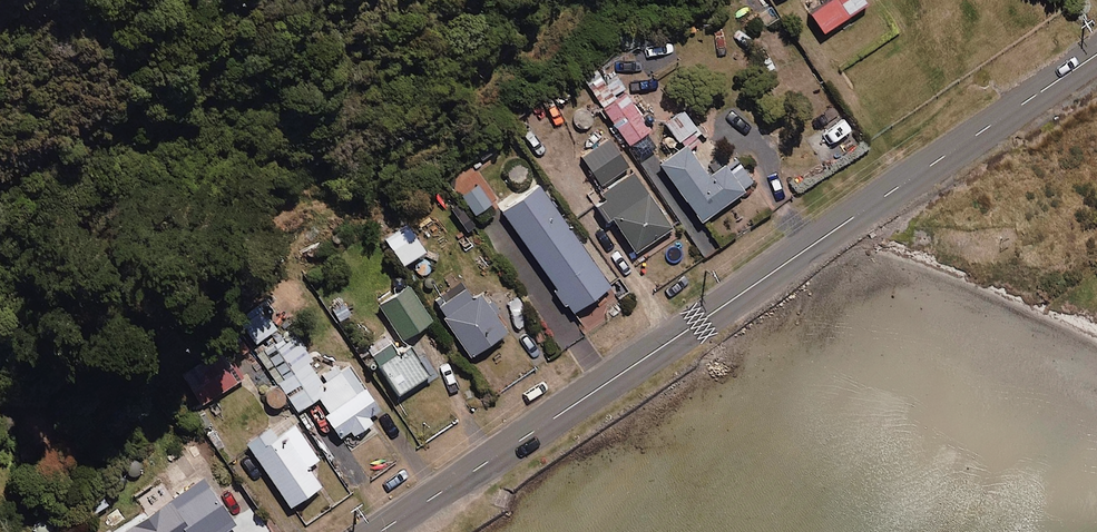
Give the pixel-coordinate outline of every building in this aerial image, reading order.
[(861,0),(831,0),(808,15),(821,34),(864,4),(861,0)] [(628,89),(618,74),(607,82),(601,75),(587,85),(630,145),(650,130),(641,117),(653,109),(636,84),(628,89)] [(697,129),(684,109),(665,122),(679,141),(697,129)] [(629,168),(610,138),(583,156),(601,186),(629,168)] [(744,187),(755,180),(745,166),(738,171),(731,162),(710,177),(687,145),(661,164),(702,222),(746,190),(744,187)] [(634,173),(602,195),(605,200),(597,206),(608,222),(613,219),(636,253),(672,229),(634,173)] [(503,212),(557,288),(553,290),(565,308),(569,305),(574,313),(611,287),(539,187),(503,212)] [(433,321),(410,286),(380,306),(403,341),(433,321)] [(467,290),(440,307),(445,315),(442,317),(469,358),(507,334),(481,294),(473,299),(467,290)] [(281,355),(301,340),(292,329),(273,344),(281,355)] [(301,340),(281,355),(294,373),(314,358),(301,340)] [(281,355),(273,344),(258,355),(263,362),(250,376),(255,383),(270,371),(280,384),(294,373),(281,355)] [(400,355),(392,344),(365,361),(369,368),(378,363),(399,396),(429,376),(411,348),(400,355)] [(242,379),(223,349),(183,374),(202,405),(242,379)] [(384,415),(348,366),(314,391),(329,412),(325,415),(345,443),(384,415)] [(319,460),(289,415),(247,443),(291,508),(320,488),(307,468),(319,460)] [(204,480),(159,509),(173,531),(225,531),(234,526),(204,480)] [(55,531),(45,515),(29,525),(34,531),(53,531),(55,531)]
